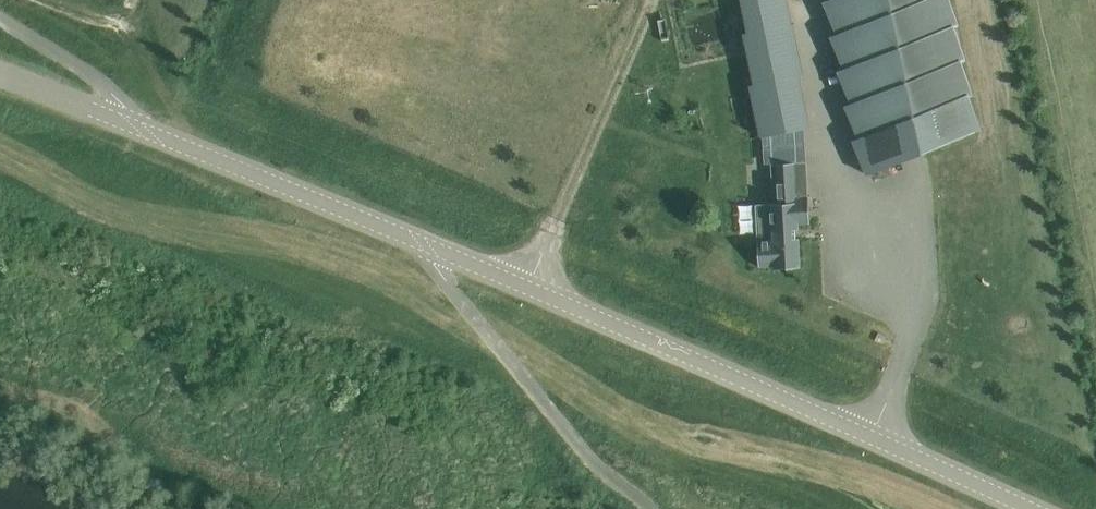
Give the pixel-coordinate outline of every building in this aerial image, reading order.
[(748,32),(744,33),(754,84),(750,85),(760,136),(810,126),(799,75),(804,74),(788,0),(741,0),(748,32)] [(868,175),(975,132),(948,0),(831,0),(868,175)] [(766,210),(769,274),(810,274),(809,230),(819,230),(819,212),(807,212),(804,170),(782,171),(783,210),(766,210)]
